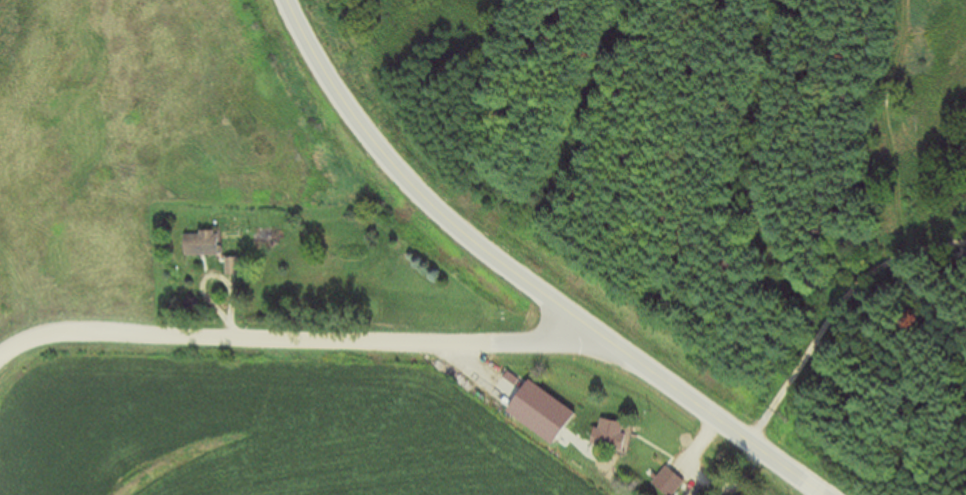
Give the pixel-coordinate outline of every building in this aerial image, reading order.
[(218,258),(218,234),(180,234),(180,258),(218,258)] [(224,260),(223,276),(238,277),(239,262),(224,260)] [(616,454),(622,426),(594,420),(587,447),(616,454)] [(662,466),(647,483),(660,494),(673,494),(682,485),(662,466)]
